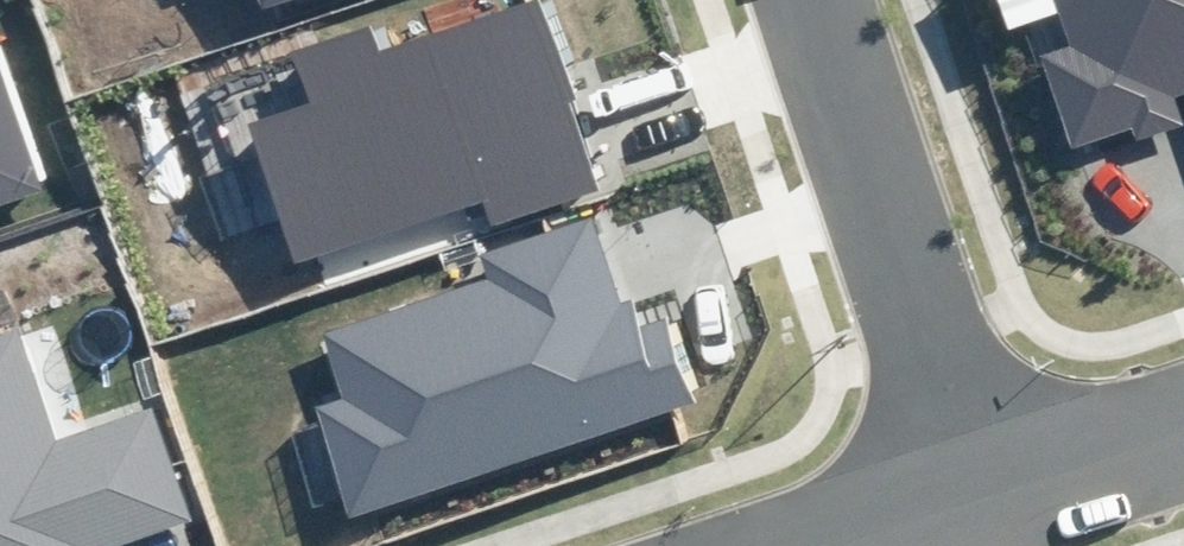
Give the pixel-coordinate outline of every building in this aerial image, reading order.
[(292,264),(483,198),(492,225),(597,189),(566,100),(579,96),(545,0),(531,0),(383,51),(373,23),(287,53),(304,103),(243,123),(292,264)] [(1008,27),(1055,10),(1068,48),(1039,59),(1071,149),(1132,127),(1137,140),(1183,124),(1172,93),(1183,88),(1183,0),(998,0),(1008,27)] [(41,188),(0,77),(0,203),(41,188)] [(315,409),(348,515),(697,405),(669,318),(641,327),(633,303),(619,307),(590,217),(480,252),(489,281),(326,332),(347,398),(315,409)] [(191,523),(152,408),(55,441),(18,331),(0,338),(0,545),(124,545),(191,523)]
